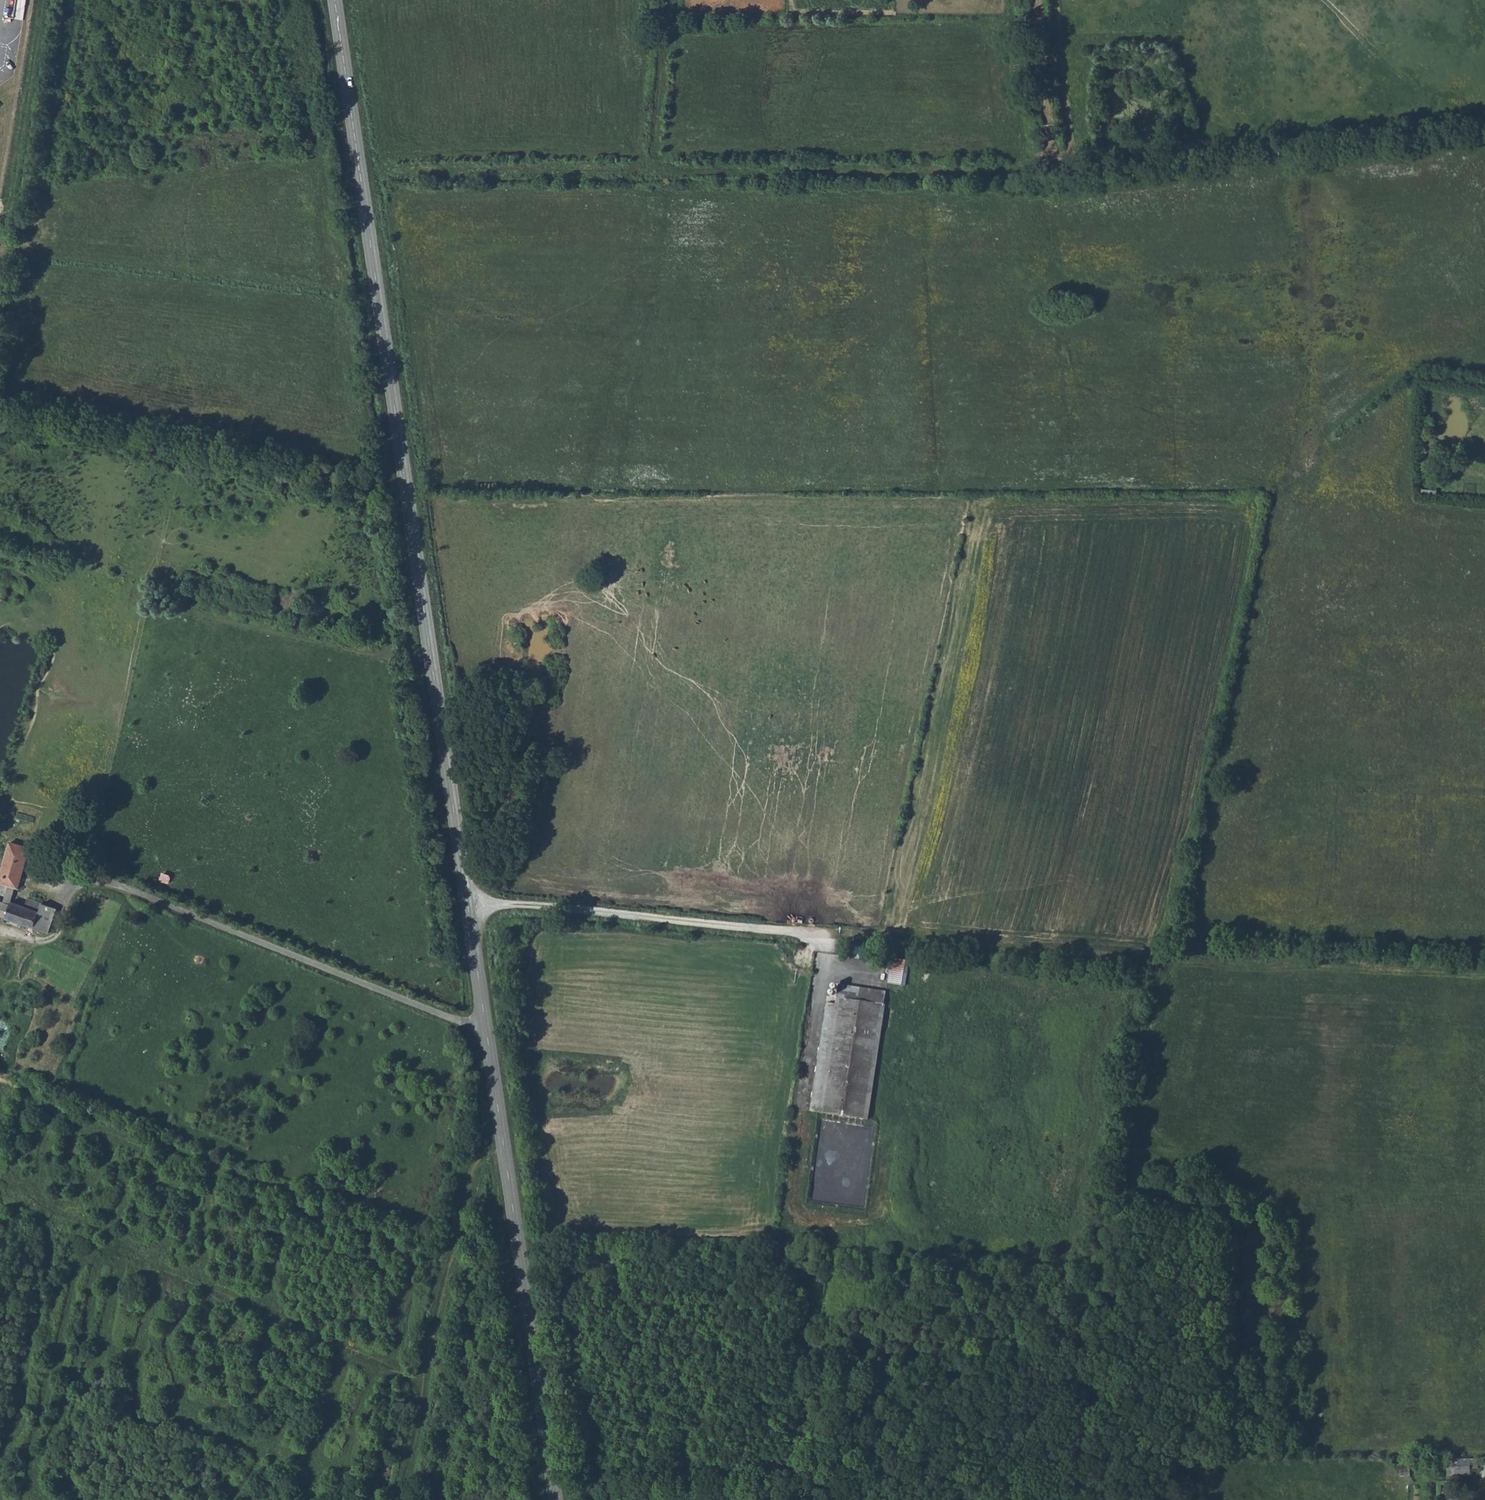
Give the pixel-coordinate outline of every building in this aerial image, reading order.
[(9,841),(0,874),(0,881),(8,883),(4,899),(0,898),(0,915),(50,929),(56,906),(27,898),(25,905),(10,901),(14,885),(18,874),(20,874),(29,847),(9,841)] [(893,960),(890,983),(905,986),(908,962),(893,960)] [(839,985),(837,998),(885,1005),(886,993),(839,985)] [(885,1005),(837,998),(828,997),(812,1111),(867,1120),(885,1005)] [(1400,1464),(1400,1476),(1410,1476),(1410,1464),(1400,1464)] [(1447,1465),(1447,1483),(1469,1483),(1469,1471),(1476,1471),(1476,1466),(1447,1465)]
